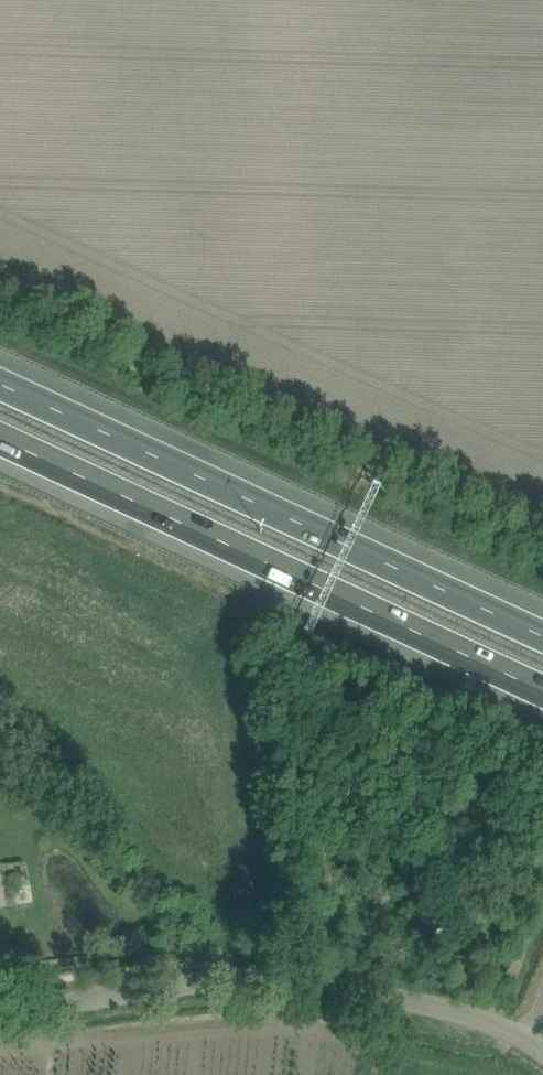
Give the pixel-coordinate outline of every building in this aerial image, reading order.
[(381,886),(369,893),(375,904),(387,897),(381,886)]
